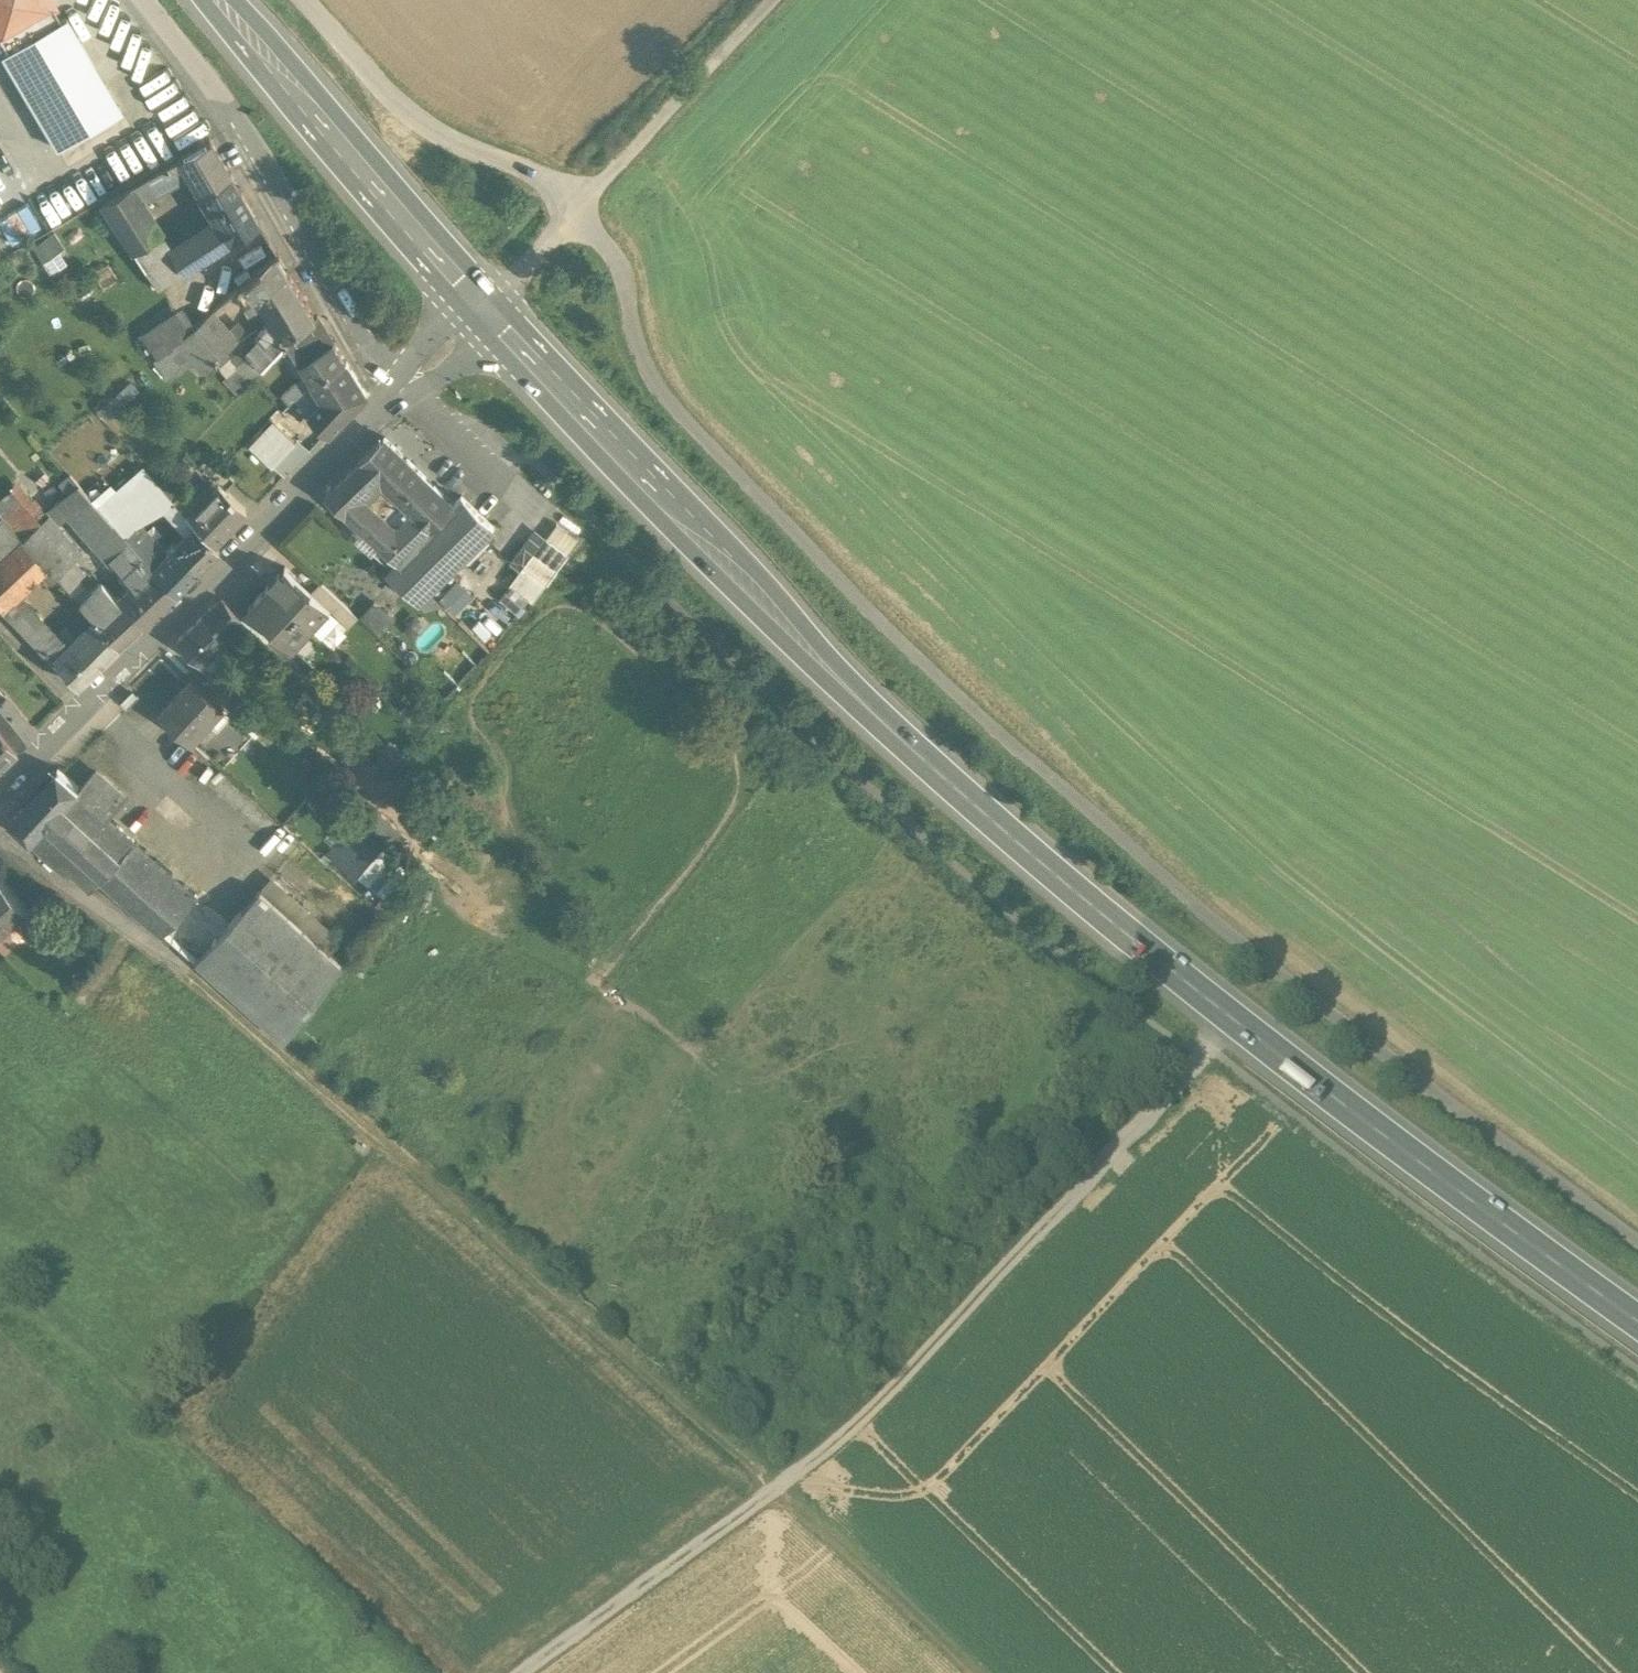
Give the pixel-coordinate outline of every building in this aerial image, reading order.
[(6,52),(59,21),(52,9),(54,8),(49,0),(0,0),(0,42),(6,52)] [(6,52),(0,55),(55,149),(120,111),(65,17),(59,21),(6,52)] [(240,193),(208,140),(177,157),(186,171),(211,212),(240,193)] [(177,157),(143,177),(152,190),(186,171),(177,157)] [(152,190),(143,177),(128,185),(140,203),(155,195),(152,190)] [(140,203),(128,185),(99,202),(131,251),(133,250),(159,232),(140,203)] [(240,193),(211,212),(216,220),(229,241),(259,224),(240,193)] [(37,225),(28,207),(0,221),(10,239),(24,231),(24,232),(37,225)] [(170,249),(168,250),(182,271),(229,241),(216,220),(170,249)] [(47,271),(67,260),(51,230),(30,242),(47,271)] [(159,232),(133,250),(143,266),(168,250),(170,249),(159,232)] [(266,306),(260,295),(291,275),(278,254),(238,293),(252,315),(266,306)] [(291,275),(260,295),(266,306),(284,334),(288,340),(318,321),(291,275)] [(192,336),(197,331),(185,313),(145,341),(160,363),(192,336)] [(249,358),(252,354),(215,314),(197,331),(192,336),(160,363),(156,367),(169,382),(191,363),(205,380),(219,368),(234,384),(243,375),(254,363),(249,358)] [(318,321),(288,340),(292,346),(297,354),(330,333),(321,319),(318,321)] [(330,333),(297,354),(317,385),(349,363),(330,333)] [(272,346),(266,340),(252,354),(257,359),(268,370),(292,346),(288,340),(284,334),(272,346)] [(257,359),(252,354),(249,358),(254,363),(257,359)] [(253,385),(268,370),(257,359),(254,363),(243,375),(253,385)] [(349,363),(317,385),(320,390),(328,403),(360,381),(349,363)] [(360,381),(328,403),(315,417),(334,434),(370,396),(360,381)] [(320,390),(317,385),(298,402),(315,417),(328,403),(320,390)] [(299,445),(277,425),(253,449),(276,469),(299,445)] [(388,440),(326,496),(374,538),(390,519),(373,503),(389,486),(406,502),(429,479),(388,440)] [(299,445),(276,469),(290,482),(312,458),(299,445)] [(235,482),(210,457),(199,467),(214,482),(218,486),(219,486),(226,492),(235,482)] [(173,501),(145,470),(110,501),(100,510),(124,537),(134,527),(163,510),(173,501)] [(69,476),(58,486),(66,495),(77,485),(69,476)] [(459,508),(429,479),(406,502),(416,513),(434,531),(459,508)] [(214,482),(195,501),(200,505),(218,486),(214,482)] [(90,499),(77,485),(66,495),(63,498),(54,505),(113,564),(132,547),(100,510),(90,499)] [(2,517),(21,538),(22,539),(40,523),(29,510),(35,505),(19,486),(0,502),(0,515),(2,517)] [(226,492),(219,486),(218,486),(200,505),(188,517),(213,545),(214,546),(246,513),(226,492)] [(63,498),(51,487),(43,494),(54,505),(63,498)] [(100,490),(90,499),(100,510),(110,501),(100,490)] [(200,505),(195,501),(185,491),(174,502),(188,517),(200,505)] [(459,508),(434,531),(402,564),(391,575),(424,605),(499,527),(468,499),(459,508)] [(174,502),(173,501),(163,510),(197,547),(213,564),(222,554),(214,546),(213,545),(188,517),(174,502)] [(401,529),(383,547),(402,564),(434,531),(416,513),(401,529)] [(21,538),(2,517),(0,519),(0,559),(21,538)] [(401,529),(390,519),(374,538),(383,547),(401,529)] [(58,540),(42,522),(40,523),(22,539),(45,566),(53,575),(60,583),(78,568),(85,561),(63,536),(58,540)] [(557,523),(546,538),(565,553),(577,538),(557,523)] [(134,527),(124,537),(132,547),(153,570),(164,559),(154,548),(134,527)] [(533,552),(556,569),(567,555),(565,553),(546,538),(540,534),(529,548),(533,552)] [(21,538),(0,559),(0,607),(2,609),(15,597),(39,572),(45,566),(22,539),(21,538)] [(168,555),(158,544),(154,548),(164,559),(168,555)] [(153,570),(132,547),(113,564),(133,590),(119,603),(145,631),(180,598),(153,570)] [(197,547),(185,558),(175,547),(168,555),(164,559),(153,570),(180,598),(213,564),(197,547)] [(533,552),(523,566),(546,583),(556,569),(533,552)] [(53,575),(45,566),(39,572),(47,582),(53,575)] [(531,601),(546,583),(523,566),(509,584),(531,601)] [(309,591),(283,567),(265,586),(310,629),(328,610),(329,609),(309,591)] [(78,568),(60,583),(69,593),(80,583),(86,577),(78,568)] [(440,597),(455,611),(472,593),(457,579),(440,597)] [(357,617),(318,581),(309,591),(329,609),(328,610),(347,628),(357,617)] [(80,583),(69,593),(84,610),(95,601),(80,583)] [(310,629),(265,586),(247,606),(272,630),(291,648),(310,629)] [(145,631),(119,603),(117,604),(106,592),(95,601),(84,610),(97,625),(122,653),(145,631)] [(30,613),(15,597),(2,609),(56,665),(68,653),(34,617),(30,613)] [(245,623),(223,601),(206,621),(227,642),(245,623)] [(393,620),(375,603),(360,620),(378,636),(393,620)] [(227,642),(206,621),(184,646),(208,670),(231,646),(227,642)] [(68,653),(56,665),(82,691),(122,653),(97,625),(68,653)] [(291,648),(272,630),(263,639),(282,657),(291,648)] [(291,648),(282,657),(308,682),(317,672),(291,648)] [(195,682),(186,691),(187,692),(164,717),(190,742),(201,730),(204,732),(224,709),(225,709),(226,708),(196,680),(195,681),(195,682)] [(9,704),(6,707),(0,712),(0,717),(5,723),(17,712),(9,704)] [(268,728),(247,708),(236,719),(258,739),(268,728)] [(40,739),(17,712),(5,723),(1,726),(25,754),(40,739)] [(268,728),(258,739),(271,751),(281,740),(268,728)] [(22,757),(0,731),(0,778),(22,757)] [(358,763),(357,792),(392,792),(392,764),(358,763)] [(84,793),(63,774),(31,807),(52,826),(84,793)] [(93,783),(84,793),(114,820),(123,810),(93,783)] [(52,826),(36,844),(70,875),(73,872),(95,891),(106,880),(140,843),(114,820),(84,793),(52,826)] [(52,826),(31,807),(14,825),(35,844),(36,844),(52,826)] [(202,899),(140,843),(106,880),(169,934),(177,925),(194,907),(202,899)] [(358,877),(378,891),(393,870),(372,856),(358,877)] [(265,894),(325,948),(334,938),(337,934),(276,881),(265,894)] [(1,885),(0,886),(0,940),(15,926),(14,925),(26,913),(28,915),(29,914),(1,885)] [(265,894),(201,964),(290,1044),(348,968),(335,956),(325,948),(265,894)] [(194,907),(177,925),(186,933),(203,916),(194,907)] [(363,922),(363,919),(362,916),(360,914),(357,913),(354,914),(352,917),(351,920),(352,923),(355,925),(358,925),(360,924),(363,922)] [(350,937),(351,934),(350,931),(348,929),(345,928),(342,929),(340,931),(339,935),(340,938),(342,940),(345,940),(348,939),(350,937)] [(343,946),(334,938),(325,948),(335,956),(343,946)]
